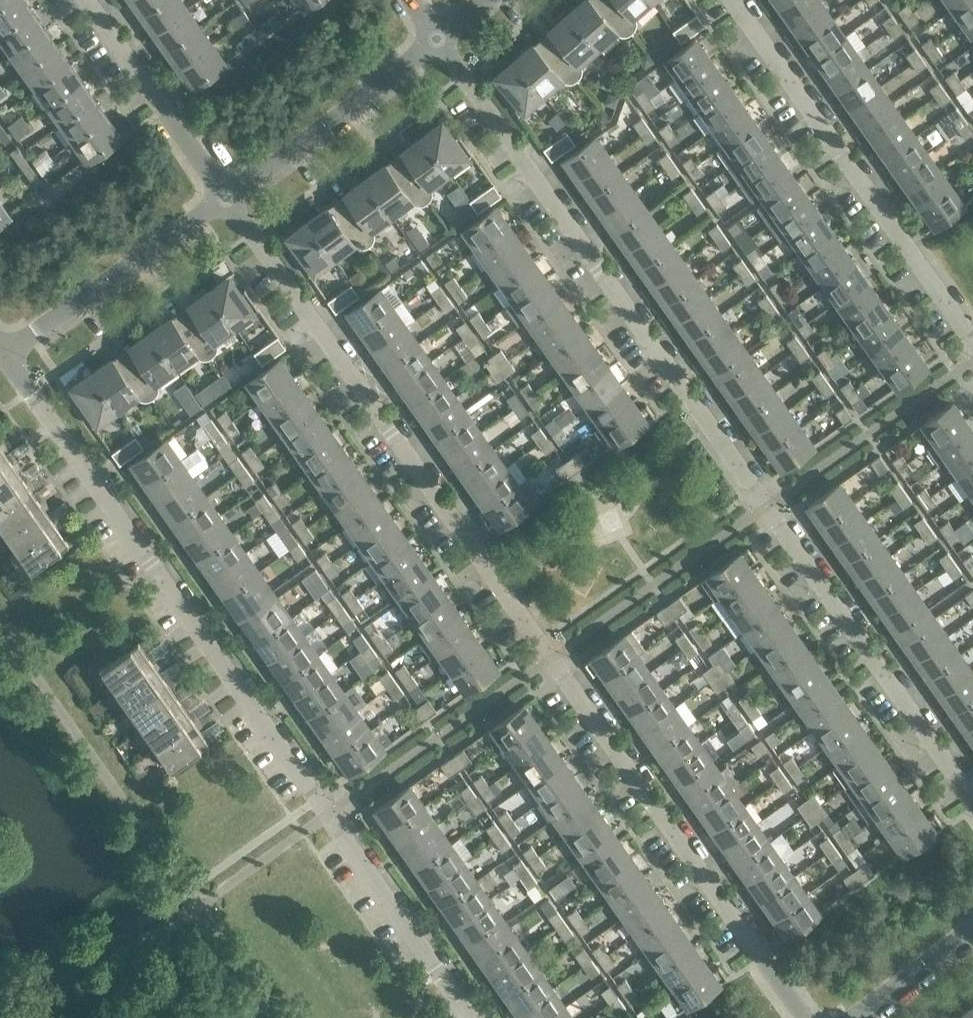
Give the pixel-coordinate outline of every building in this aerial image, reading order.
[(24,0),(12,0),(0,8),(0,34),(32,12),(24,0)] [(12,0),(0,0),(0,8),(12,0)] [(142,14),(162,0),(132,0),(142,14)] [(179,0),(162,0),(142,14),(154,32),(186,9),(179,0)] [(604,0),(591,0),(582,8),(580,5),(581,5),(580,4),(568,14),(597,47),(614,32),(616,34),(619,36),(623,36),(626,36),(629,35),(632,33),(632,34),(633,34),(604,0)] [(633,34),(633,33),(633,32),(635,30),(636,27),(637,24),(637,20),(636,17),(634,15),(651,0),(604,0),(633,34)] [(819,0),(788,0),(780,6),(789,19),(791,18),(794,21),(821,2),(819,0)] [(954,9),(966,0),(948,0),(954,9)] [(954,9),(966,25),(972,20),(972,0),(966,0),(954,9)] [(832,19),(821,2),(794,21),(796,25),(794,26),(803,39),(832,19)] [(906,4),(897,10),(903,19),(912,12),(906,4)] [(198,27),(186,9),(154,32),(166,50),(198,27)] [(249,18),(244,11),(230,21),(235,27),(249,18)] [(45,30),(32,12),(0,34),(13,52),(45,30)] [(918,21),(912,12),(903,19),(909,27),(918,21)] [(597,47),(568,14),(556,24),(557,25),(558,24),(560,27),(544,41),(579,81),(579,80),(578,80),(580,77),(582,74),(582,71),(582,68),(581,65),(579,62),(597,47)] [(704,26),(696,14),(673,31),(681,42),(704,26)] [(897,23),(891,15),(882,21),(888,30),(897,23)] [(275,16),(261,26),(266,33),(280,23),(275,16)] [(844,36),(832,19),(803,39),(813,52),(815,51),(817,55),(844,36)] [(903,32),(897,23),(888,30),(894,38),(903,32)] [(211,45),(198,27),(166,50),(179,67),(211,45)] [(261,37),(256,29),(243,39),(248,46),(261,37)] [(57,47),(45,30),(13,52),(25,70),(57,47)] [(856,52),(844,36),(817,55),(820,58),(818,60),(827,73),(856,52)] [(930,38),(921,44),(927,53),(936,46),(930,38)] [(708,57),(696,39),(667,59),(679,77),(708,57)] [(579,81),(544,41),(528,55),(525,52),(526,52),(525,51),(514,61),(542,94),(559,79),(562,81),(565,83),(568,83),(571,83),(574,82),(577,80),(578,81),(579,81)] [(659,55),(668,49),(663,42),(655,48),(659,55)] [(224,63),(211,45),(179,67),(189,81),(203,75),(205,76),(224,63)] [(942,55),(936,46),(927,53),(933,61),(942,55)] [(70,65),(57,47),(25,70),(38,87),(70,65)] [(920,57),(914,49),(905,55),(911,63),(920,57)] [(644,66),(654,60),(646,50),(639,55),(638,58),(644,66)] [(868,69),(856,52),(827,73),(836,86),(838,84),(841,88),(868,69)] [(720,73),(708,57),(679,77),(691,94),(720,73)] [(926,65),(920,57),(911,63),(917,72),(926,65)] [(542,94),(514,61),(502,71),(503,72),(503,71),(506,74),(499,80),(509,92),(506,94),(505,93),(504,94),(519,114),(542,94)] [(82,83),(70,65),(38,87),(50,105),(82,83)] [(879,86),(868,69),(841,88),(843,92),(841,93),(851,106),(879,86)] [(954,71),(945,78),(951,86),(960,80),(954,71)] [(731,90),(720,73),(691,94),(703,110),(731,90)] [(966,88),(960,80),(951,86),(956,94),(966,88)] [(944,91),(938,82),(929,89),(935,97),(944,91)] [(95,100),(82,83),(50,105),(63,123),(95,100)] [(891,103),(879,86),(851,106),(860,120),(862,118),(864,122),(891,103)] [(644,89),(635,96),(640,104),(649,98),(644,89)] [(743,107),(731,90),(703,110),(714,127),(743,107)] [(950,99),(944,91),(935,97),(941,105),(950,99)] [(615,107),(619,97),(609,93),(607,94),(604,103),(615,107)] [(655,106),(649,98),(640,104),(646,113),(655,106)] [(107,118),(95,100),(63,123),(75,140),(107,118)] [(903,119),(891,103),(864,122),(867,125),(865,127),(874,140),(903,119)] [(755,123),(743,107),(714,127),(726,144),(755,123)] [(21,115),(8,125),(13,132),(26,122),(21,115)] [(968,124),(962,116),(953,122),(958,130),(968,124)] [(648,127),(641,117),(632,123),(640,133),(648,127)] [(117,132),(107,118),(75,140),(88,159),(107,145),(106,143),(117,132)] [(915,136),(903,119),(874,140),(883,153),(885,152),(888,155),(915,136)] [(31,129),(26,122),(13,132),(17,138),(31,129)] [(667,123),(658,129),(664,138),(673,131),(667,123)] [(767,140),(755,123),(726,144),(716,151),(728,167),(767,140)] [(0,124),(0,137),(5,145),(12,140),(0,124)] [(968,124),(958,130),(964,139),(972,133),(972,132),(968,124)] [(435,127),(422,137),(448,171),(472,154),(458,134),(457,135),(453,138),(444,126),(437,132),(435,129),(436,128),(435,127)] [(655,137),(648,127),(640,133),(647,144),(655,137)] [(679,140),(673,131),(664,138),(670,146),(679,140)] [(543,149),(551,161),(575,144),(567,132),(543,149)] [(927,153),(915,136),(888,155),(890,159),(889,160),(898,173),(927,153)] [(448,171),(422,137),(410,146),(411,147),(411,146),(414,149),(396,162),(428,204),(428,203),(430,200),(432,198),(433,194),(433,191),(432,188),(430,185),(448,171)] [(608,156),(595,137),(564,159),(566,161),(565,162),(566,163),(567,162),(577,177),(608,156)] [(778,157),(767,140),(728,167),(740,184),(778,157)] [(30,166),(17,147),(10,152),(23,170),(30,166)] [(46,151),(33,160),(37,167),(51,157),(46,151)] [(673,163),(666,153),(657,159),(664,169),(673,163)] [(938,169),(927,153),(898,173),(907,186),(909,185),(911,188),(938,169)] [(620,173),(608,156),(577,177),(588,192),(587,193),(588,194),(589,193),(590,195),(620,173)] [(691,156),(682,162),(687,171),(696,165),(691,156)] [(55,164),(51,157),(37,167),(42,174),(55,164)] [(791,174),(778,157),(740,184),(752,202),(791,174)] [(428,204),(396,162),(379,175),(377,172),(378,171),(377,170),(365,180),(391,214),(409,201),(411,203),(414,205),(417,206),(421,206),(424,205),(427,203),(427,205),(428,204)] [(680,173),(673,163),(664,169),(671,179),(680,173)] [(702,173),(696,165),(687,171),(693,179),(702,173)] [(43,184),(30,166),(23,170),(36,189),(43,184)] [(950,186),(938,169),(911,188),(914,192),(912,193),(921,207),(950,186)] [(633,191),(620,173),(590,195),(591,196),(590,197),(591,198),(592,197),(602,213),(633,191)] [(391,214),(365,180),(352,189),(353,190),(354,189),(356,192),(339,205),(370,247),(371,247),(370,246),(372,243),(374,241),(375,237),(375,234),(374,231),(372,228),(391,214)] [(807,197),(795,180),(756,207),(768,225),(807,197)] [(470,200),(479,212),(501,196),(493,184),(470,200)] [(955,193),(950,186),(921,207),(933,223),(925,229),(926,230),(970,198),(970,197),(967,199),(960,189),(955,193)] [(698,198),(691,188),(682,194),(689,204),(698,198)] [(714,189),(705,196),(711,204),(720,198),(714,189)] [(645,209),(633,191),(602,213),(613,228),(612,228),(613,229),(614,229),(615,230),(645,209)] [(819,214),(807,197),(768,225),(780,241),(790,234),(819,214)] [(705,208),(698,198),(689,204),(697,214),(705,208)] [(726,206),(720,198),(711,204),(717,213),(726,206)] [(466,219),(477,212),(468,199),(457,207),(466,219)] [(370,247),(339,205),(322,218),(319,215),(320,214),(319,213),(307,223),(333,257),(351,244),(354,246),(356,248),(360,249),(363,249),(366,248),(369,246),(370,248),(370,247)] [(506,224),(495,208),(465,229),(478,248),(508,226),(507,225),(508,224),(507,223),(506,224)] [(658,227),(645,209),(615,230),(616,232),(615,232),(616,233),(627,248),(658,227)] [(831,231),(819,214),(790,234),(802,251),(831,231)] [(742,230),(736,221),(727,227),(733,236),(742,230)] [(333,257),(307,223),(295,232),(295,233),(296,232),(298,235),(291,241),(300,253),(296,255),(295,255),(309,275),(333,257)] [(723,234),(716,224),(707,230),(715,240),(723,234)] [(509,228),(508,226),(478,248),(490,265),(521,244),(510,229),(511,228),(510,227),(509,228)] [(670,245),(658,227),(627,248),(638,264),(638,265),(639,265),(640,266),(670,245)] [(842,247),(831,231),(802,251),(813,268),(842,247)] [(412,240),(419,251),(430,243),(422,233),(412,240)] [(730,244),(723,234),(715,240),(722,250),(730,244)] [(531,259),(521,244),(490,265),(503,283),(533,262),(532,260),(533,260),(532,259),(531,259)] [(683,262),(670,245),(640,266),(641,267),(640,268),(641,269),(642,269),(652,284),(683,262)] [(754,247),(745,253),(751,262),(760,255),(754,247)] [(854,264),(842,247),(813,268),(825,284),(854,264)] [(442,261),(435,250),(426,256),(433,267),(442,261)] [(766,264),(760,255),(751,262),(757,270),(766,264)] [(391,271),(400,265),(393,256),(384,262),(391,271)] [(748,269),(741,259),(732,265),(739,275),(748,269)] [(428,270),(421,260),(412,266),(417,272),(420,276),(428,270)] [(534,263),(533,262),(503,283),(515,301),(545,279),(535,264),(536,264),(535,262),(534,263)] [(695,280),(683,262),(652,284),(663,299),(662,299),(663,300),(664,300),(665,301),(695,280)] [(866,281),(854,264),(825,284),(837,301),(866,281)] [(417,272),(412,266),(403,273),(407,279),(417,272)] [(755,279),(748,269),(739,275),(746,285),(755,279)] [(453,276),(444,283),(451,293),(460,287),(453,276)] [(556,294),(545,279),(515,301),(528,319),(558,297),(557,295),(558,295),(557,294),(556,294)] [(708,298),(695,280),(665,301),(666,303),(665,303),(666,304),(667,304),(677,319),(708,298)] [(778,280),(769,287),(775,295),(784,289),(778,280)] [(222,282),(209,291),(234,326),(258,309),(244,289),(243,290),(244,291),(240,293),(231,281),(224,286),(222,283),(222,282)] [(878,298),(866,281),(837,301),(849,318),(878,298)] [(327,301),(335,313),(361,295),(352,283),(327,301)] [(447,296),(440,286),(431,292),(438,302),(447,296)] [(467,297),(460,287),(451,293),(459,303),(467,297)] [(392,308),(379,289),(349,311),(360,327),(359,327),(360,329),(361,328),(362,329),(392,308)] [(790,297),(784,289),(775,295),(781,303),(790,297)] [(234,326),(209,291),(196,300),(197,300),(198,300),(200,303),(182,315),(213,358),(213,357),(215,355),(217,352),(218,349),(218,345),(217,342),(216,339),(234,326)] [(773,304),(766,294),(757,301),(764,311),(773,304)] [(454,306),(447,296),(438,302),(445,312),(454,306)] [(559,299),(558,297),(528,319),(540,337),(571,315),(560,300),(561,299),(560,298),(559,299)] [(720,315),(708,298),(677,319),(688,334),(687,335),(688,336),(689,335),(690,337),(720,315)] [(890,315),(878,298),(849,318),(861,335),(890,315)] [(780,314),(773,304),(764,311),(771,321),(780,314)] [(405,326),(392,308),(362,329),(363,331),(362,331),(363,332),(374,347),(405,326)] [(478,312),(469,318),(476,328),(485,322),(478,312)] [(801,314),(792,320),(798,328),(807,322),(801,314)] [(213,358),(182,315),(165,328),(163,324),(164,324),(163,323),(150,332),(175,368),(194,355),(196,357),(199,359),(202,360),(205,360),(209,359),(211,358),(212,359),(213,358)] [(581,330),(571,315),(540,337),(553,354),(583,333),(582,331),(583,331),(582,330),(581,330)] [(733,333),(720,315),(690,337),(691,338),(690,339),(691,340),(691,339),(702,354),(733,333)] [(901,331),(890,315),(861,335),(873,352),(901,331)] [(471,331),(464,321),(456,327),(463,337),(471,331)] [(492,332),(485,322),(476,328),(483,338),(492,332)] [(813,330),(807,322),(798,328),(804,337),(813,330)] [(417,343),(405,326),(374,347),(385,362),(384,363),(385,364),(386,363),(387,365),(417,343)] [(478,341),(471,331),(463,337),(470,348),(478,341)] [(913,348),(901,331),(873,352),(884,368),(913,348)] [(175,368),(150,332),(138,341),(138,342),(139,341),(141,344),(124,357),(154,400),(154,399),(154,398),(156,396),(158,393),(159,390),(159,387),(158,384),(157,381),(175,368)] [(584,334),(583,333),(553,354),(565,372),(596,350),(585,335),(586,335),(585,334),(584,334)] [(746,351),(733,333),(702,354),(713,370),(712,370),(713,371),(714,371),(715,373),(746,351)] [(253,353),(261,365),(286,348),(277,336),(253,353)] [(802,346),(795,336),(786,342),(793,352),(802,346)] [(430,361),(417,343),(387,365),(388,366),(387,367),(388,368),(388,367),(399,382),(430,361)] [(809,356),(802,346),(793,352),(800,362),(809,356)] [(825,347),(816,354),(822,362),(831,356),(825,347)] [(926,366),(913,348),(884,368),(897,386),(926,366)] [(503,350),(496,355),(493,357),(499,365),(509,358),(503,350)] [(606,365),(596,350),(565,372),(577,389),(608,368),(607,367),(608,366),(607,365),(606,365)] [(762,374),(749,356),(718,377),(720,379),(719,380),(720,381),(720,380),(731,395),(762,374)] [(837,364),(831,356),(822,362),(828,371),(837,364)] [(154,400),(124,357),(106,369),(104,366),(105,365),(104,365),(91,374),(116,409),(135,396),(137,398),(140,400),(143,401),(147,401),(150,401),(153,399),(153,400),(154,400)] [(499,365),(493,357),(483,364),(489,372),(499,365)] [(515,367),(509,358),(499,365),(505,374),(515,367)] [(281,362),(279,360),(249,381),(262,400),(292,378),(282,363),(282,362),(282,361),(281,362)] [(442,379),(430,361),(399,382),(410,398),(409,398),(410,399),(412,400),(442,379)] [(505,374),(499,365),(489,372),(495,381),(505,374)] [(609,369),(608,368),(577,389),(590,407),(620,386),(610,370),(611,370),(610,369),(609,369)] [(827,381),(820,371),(811,377),(818,387),(827,381)] [(232,383),(240,377),(237,372),(232,372),(227,375),(232,383)] [(116,409),(91,374),(79,382),(79,383),(80,383),(82,386),(75,391),(83,403),(80,406),(79,405),(78,406),(92,426),(116,409)] [(774,392),(762,374),(731,395),(742,411),(741,411),(742,412),(743,412),(744,413),(774,392)] [(303,393),(292,378),(262,400),(274,417),(305,396),(304,394),(304,393),(303,393)] [(455,397),(442,379),(412,400),(413,402),(412,402),(413,404),(414,403),(424,418),(455,397)] [(834,391),(827,381),(818,387),(825,397),(834,391)] [(849,381),(840,387),(846,396),(855,389),(849,381)] [(528,383),(519,389),(526,399),(535,393),(528,383)] [(195,393),(204,405),(214,398),(206,386),(195,393)] [(631,401),(620,386),(590,407),(602,424),(602,425),(633,403),(632,402),(633,401),(632,400),(631,401)] [(861,398),(855,389),(846,396),(852,404),(861,398)] [(522,402),(514,392),(506,399),(513,409),(522,402)] [(787,409),(774,392),(744,413),(745,415),(744,415),(745,416),(756,431),(787,409)] [(191,415),(203,406),(193,393),(182,402),(191,415)] [(542,403),(535,393),(526,399),(533,409),(542,403)] [(306,397),(305,396),(274,417),(287,435),(317,413),(306,398),(307,398),(306,397)] [(467,414),(455,397),(424,418),(435,433),(434,434),(435,435),(436,434),(437,436),(467,414)] [(529,413),(522,402),(513,409),(520,419),(529,413)] [(634,405),(633,403),(602,425),(602,424),(594,430),(607,449),(654,416),(646,405),(638,410),(635,406),(635,405),(635,404),(634,405)] [(965,421),(953,404),(924,424),(936,442),(965,421)] [(852,417),(844,406),(835,412),(843,423),(852,417)] [(799,427),(787,409),(756,431),(767,446),(766,447),(767,448),(767,447),(768,449),(799,427)] [(225,411),(216,417),(223,427),(232,421),(225,411)] [(328,429),(317,413),(287,435),(299,453),(330,431),(329,430),(329,429),(329,428),(328,429)] [(480,432),(467,414),(437,436),(438,437),(437,438),(438,439),(438,438),(449,454),(480,432)] [(553,418),(544,424),(551,434),(560,428),(553,418)] [(219,431),(211,420),(202,426),(210,437),(219,431)] [(239,431),(232,421),(223,427),(230,437),(239,431)] [(965,421),(936,442),(948,458),(972,441),(972,433),(965,421)] [(812,445),(799,427),(768,449),(769,450),(770,451),(781,467),(812,445)] [(546,438),(539,428),(531,434),(538,444),(546,438)] [(567,438),(560,428),(551,434),(558,444),(567,438)] [(227,443),(219,431),(210,437),(218,449),(227,443)] [(331,433),(330,431),(299,453),(312,471),(342,449),(331,434),(332,433),(331,432),(331,433)] [(492,450),(480,432),(449,454),(460,469),(459,469),(460,470),(461,470),(462,471),(492,450)] [(135,436),(111,453),(119,465),(144,448),(135,436)] [(553,448),(546,438),(538,444),(545,454),(553,448)] [(3,440),(0,442),(0,472),(10,465),(9,465),(1,452),(7,448),(3,440)] [(179,459),(165,440),(131,464),(140,477),(142,475),(146,482),(179,459)] [(948,458),(959,475),(972,465),(972,441),(948,458)] [(250,446),(241,452),(248,462),(257,456),(250,446)] [(353,464),(342,449),(312,471),(324,488),(355,467),(354,465),(355,465),(354,464),(353,464)] [(505,467),(492,450),(462,471),(463,473),(462,473),(463,474),(474,489),(505,467)] [(586,464),(577,452),(569,459),(577,470),(586,464)] [(900,454),(891,460),(897,469),(906,462),(900,454)] [(264,466),(257,456),(248,462),(255,472),(264,466)] [(887,467),(879,456),(870,462),(879,473),(887,467)] [(245,469),(237,457),(228,463),(236,475),(245,469)] [(17,459),(9,465),(10,465),(0,472),(0,501),(24,485),(23,484),(14,472),(21,468),(17,459)] [(192,478),(179,459),(146,482),(151,489),(149,490),(158,502),(192,478)] [(555,469),(563,480),(572,474),(563,462),(555,469)] [(912,471),(906,462),(897,469),(903,477),(912,471)] [(959,475),(971,492),(972,490),(972,465),(959,475)] [(356,468),(355,467),(324,488),(337,506),(367,485),(357,469),(357,468),(356,468)] [(517,484),(505,467),(474,489),(485,504),(484,505),(485,506),(485,505),(486,507),(517,485),(517,484)] [(253,480),(245,469),(236,475),(245,486),(253,480)] [(205,497),(192,478),(158,502),(166,514),(168,513),(173,520),(205,497)] [(31,479),(23,484),(24,485),(0,501),(0,529),(1,529),(0,530),(1,530),(37,504),(28,492),(34,487),(31,479)] [(538,498),(525,479),(517,484),(517,485),(486,507),(487,508),(487,509),(488,509),(491,514),(483,519),(491,531),(538,498)] [(275,482),(266,488),(273,498),(282,492),(275,482)] [(905,492),(898,482),(889,488),(896,498),(905,492)] [(852,502),(839,484),(808,505),(820,521),(819,522),(820,523),(821,522),(822,524),(852,502)] [(378,500),(367,485),(337,506),(349,524),(380,502),(379,501),(379,500),(379,499),(378,500)] [(924,487),(915,494),(921,502),(930,496),(924,487)] [(289,502),(282,492),(273,498),(280,508),(289,502)] [(912,502),(905,492),(896,498),(903,508),(912,502)] [(271,506),(263,494),(255,500),(263,512),(271,506)] [(936,504),(930,496),(921,502),(927,511),(936,504)] [(218,515),(205,497),(173,520),(178,526),(176,528),(184,540),(218,515)] [(48,507),(44,499),(37,504),(1,530),(5,536),(14,549),(14,550),(51,524),(51,523),(42,511),(48,507)] [(381,504),(380,502),(349,524),(362,541),(392,520),(381,505),(382,504),(381,503),(381,504)] [(865,520),(852,502),(822,524),(823,525),(822,526),(823,527),(823,526),(834,541),(865,520)] [(280,517),(271,506),(263,512),(271,524),(280,517)] [(231,534),(218,515),(184,540),(192,551),(194,550),(199,557),(231,534)] [(300,517),(291,523),(298,533),(307,527),(300,517)] [(930,527),(923,517),(914,523),(921,533),(930,527)] [(62,526),(58,518),(51,523),(51,524),(14,550),(9,554),(23,574),(66,544),(64,541),(63,541),(56,531),(62,526)] [(403,535),(392,520),(362,541),(374,559),(405,538),(404,536),(404,535),(403,535)] [(877,538),(865,520),(834,541),(845,557),(844,557),(845,558),(846,559),(877,538)] [(947,521),(938,527),(944,536),(953,529),(947,521)] [(314,537),(307,527),(298,533),(305,543),(314,537)] [(937,537),(930,527),(921,533),(928,543),(937,537)] [(959,538),(953,529),(944,536),(950,544),(959,538)] [(298,543),(289,531),(281,538),(289,549),(298,543)] [(245,553),(231,534),(199,557),(204,564),(202,565),(210,577),(245,553)] [(406,539),(405,538),(374,559),(386,577),(417,555),(406,540),(407,539),(406,538),(406,539)] [(889,555),(877,538),(846,559),(847,561),(847,562),(848,562),(859,577),(889,555)] [(306,555),(298,543),(289,549),(297,561),(306,555)] [(755,560),(747,548),(701,581),(714,600),(722,595),(722,594),(752,573),(751,571),(752,571),(751,570),(750,570),(747,565),(755,560)] [(325,552),(316,559),(323,569),(332,562),(325,552)] [(955,562),(947,552),(939,558),(946,568),(955,562)] [(258,571),(245,553),(210,577),(218,589),(220,587),(225,594),(258,571)] [(962,561),(968,569),(972,565),(972,557),(971,554),(962,561)] [(428,570),(417,555),(386,577),(399,595),(430,574),(428,571),(429,571),(428,570)] [(902,573),(889,555),(859,577),(870,592),(869,592),(870,593),(871,594),(902,573)] [(339,573),(332,562),(323,569),(330,579),(339,573)] [(962,572),(955,562),(946,568),(953,578),(962,572)] [(330,589),(316,569),(303,579),(316,598),(330,589)] [(271,591),(258,571),(225,594),(230,601),(228,602),(237,615),(271,591)] [(753,574),(752,573),(722,594),(722,595),(734,612),(765,590),(754,575),(755,575),(754,574),(753,574)] [(914,591),(902,573),(871,594),(872,596),(872,597),(873,597),(884,612),(914,591)] [(435,580),(433,578),(403,600),(415,618),(446,596),(435,581),(436,581),(435,580)] [(349,588),(341,594),(348,604),(356,598),(349,588)] [(775,605),(765,590),(734,612),(747,629),(777,608),(776,607),(777,606),(776,605),(775,605)] [(965,595),(972,606),(972,605),(972,590),(965,595)] [(927,609),(914,591),(884,612),(894,627),(894,628),(894,629),(895,628),(897,631),(927,609)] [(343,607),(335,596),(326,602),(334,613),(343,607)] [(457,612),(446,596),(415,618),(428,636),(458,614),(457,613),(458,612),(457,611),(457,612)] [(670,603),(679,614),(687,608),(679,596),(670,603)] [(290,617),(276,597),(242,622),(251,634),(253,633),(257,640),(290,617)] [(364,608),(356,598),(348,604),(355,614),(364,608)] [(351,619),(343,607),(334,613),(342,625),(351,619)] [(664,624),(673,618),(665,607),(656,613),(664,624)] [(778,609),(777,608),(747,629),(739,634),(752,652),(759,647),(789,626),(779,610),(780,610),(779,609),(778,609)] [(459,615),(458,614),(428,636),(440,653),(471,632),(460,617),(461,616),(460,615),(459,615)] [(303,635),(290,617),(257,640),(262,647),(260,648),(269,660),(303,635)] [(946,636),(933,618),(903,639),(904,641),(904,642),(904,643),(905,642),(916,658),(946,636)] [(697,623),(688,629),(695,639),(704,633),(697,623)] [(800,641),(789,626),(759,647),(771,665),(802,643),(801,642),(802,641),(801,640),(800,641)] [(378,629),(370,635),(377,645),(386,639),(378,629)] [(645,649),(631,630),(585,663),(593,674),(601,669),(604,673),(603,674),(604,675),(605,674),(606,676),(636,654),(637,655),(645,649)] [(482,647),(471,632),(440,653),(453,671),(483,649),(482,648),(483,647),(482,646),(482,647)] [(691,642),(683,632),(675,639),(682,649),(691,642)] [(369,645),(361,633),(352,639),(361,651),(369,645)] [(711,643),(704,633),(695,639),(703,649),(711,643)] [(316,654),(303,635),(269,660),(277,672),(279,670),(284,677),(316,654)] [(959,654),(946,636),(916,658),(927,673),(926,673),(927,674),(928,675),(959,654)] [(147,647),(143,638),(133,645),(99,669),(103,675),(113,689),(113,690),(150,664),(149,663),(141,651),(147,647)] [(393,649),(386,639),(377,645),(384,655),(393,649)] [(698,652),(691,642),(682,649),(689,659),(698,652)] [(803,645),(802,643),(771,665),(784,682),(814,661),(804,646),(804,645),(804,644),(803,645)] [(377,656),(369,645),(361,651),(369,662),(377,656)] [(484,651),(483,649),(453,671),(453,672),(444,679),(456,696),(496,668),(485,652),(486,651),(485,650),(484,651)] [(329,673),(316,654),(284,677),(288,684),(286,685),(295,697),(329,673)] [(649,672),(637,655),(636,654),(606,676),(607,677),(606,678),(607,679),(607,678),(618,693),(649,672)] [(971,672),(959,654),(928,675),(929,677),(929,678),(930,678),(941,693),(971,672)] [(161,666),(157,658),(149,663),(150,664),(113,690),(117,695),(127,708),(126,709),(127,709),(163,683),(154,671),(161,666)] [(722,660),(714,666),(712,668),(718,676),(728,669),(722,660)] [(825,676),(814,661),(784,682),(797,701),(827,679),(826,677),(827,677),(826,676),(825,676)] [(403,664),(395,670),(402,680),(410,674),(403,664)] [(718,676),(712,668),(702,675),(708,683),(718,676)] [(734,677),(728,669),(718,676),(724,685),(734,677)] [(395,682),(387,670),(379,676),(387,688),(395,682)] [(661,690),(649,672),(618,693),(629,709),(628,709),(629,710),(630,710),(631,711),(661,690)] [(971,672),(941,693),(951,708),(951,709),(951,710),(952,709),(953,711),(972,697),(972,674),(971,672)] [(342,691),(329,673),(295,697),(303,709),(305,707),(310,714),(342,691)] [(417,684),(410,674),(402,680),(409,690),(417,684)] [(724,685),(718,676),(708,683),(714,692),(724,685)] [(174,686),(170,678),(163,683),(127,709),(131,715),(140,728),(141,729),(177,703),(177,702),(168,690),(174,686)] [(404,694),(395,682),(387,688),(395,700),(404,694)] [(835,690),(833,688),(803,710),(816,728),(847,707),(836,691),(837,691),(836,690),(835,690)] [(674,707),(661,690),(631,711),(632,713),(631,713),(632,714),(643,729),(674,707)] [(355,710),(342,691),(310,714),(315,721),(313,723),(321,734),(355,710)] [(747,693),(738,700),(745,710),(754,704),(747,693)] [(188,705),(184,697),(177,702),(177,703),(141,729),(144,734),(145,734),(154,748),(191,723),(191,722),(182,710),(188,705)] [(953,711),(954,712),(953,713),(954,714),(955,713),(966,728),(972,723),(972,697),(953,711)] [(436,710),(428,698),(419,705),(428,716),(436,710)] [(97,718),(105,713),(97,701),(89,707),(97,718)] [(740,713),(733,703),(725,709),(732,719),(740,713)] [(761,714),(754,704),(745,710),(752,720),(761,714)] [(535,722),(523,706),(493,728),(506,746),(536,725),(535,723),(536,723),(535,722)] [(686,725),(674,707),(643,729),(654,744),(653,744),(654,746),(654,745),(655,746),(686,725)] [(857,722),(847,707),(816,728),(828,746),(859,724),(858,723),(859,722),(858,721),(857,722)] [(414,708),(405,715),(413,726),(422,720),(414,708)] [(369,729),(355,710),(321,734),(329,746),(331,745),(336,752),(369,729)] [(747,723),(740,713),(732,719),(739,729),(747,723)] [(202,725),(198,717),(191,722),(191,723),(154,748),(158,754),(159,754),(168,767),(168,768),(169,769),(206,743),(204,740),(203,740),(196,729),(202,725)] [(860,726),(859,724),(828,746),(841,763),(871,742),(861,727),(861,726),(861,725),(860,726)] [(537,726),(536,725),(506,746),(518,764),(549,742),(538,727),(539,727),(538,726),(537,726)] [(698,743),(686,725),(655,746),(656,748),(656,749),(657,749),(668,764),(698,743)] [(382,748),(369,729),(336,752),(341,758),(339,760),(348,772),(382,748)] [(780,741),(773,731),(764,737),(771,747),(780,741)] [(767,750),(759,740),(751,746),(758,756),(767,750)] [(559,757),(549,742),(518,764),(531,781),(561,760),(560,759),(561,758),(560,757),(559,757)] [(882,757),(871,742),(841,763),(834,768),(846,786),(853,781),(884,760),(883,758),(884,758),(883,757),(882,757)] [(711,761),(698,743),(668,764),(679,779),(678,780),(679,781),(679,780),(681,783),(711,761)] [(463,766),(471,760),(463,749),(454,755),(463,766)] [(791,757),(783,763),(790,773),(798,767),(791,757)] [(457,770),(449,759),(440,765),(449,776),(457,770)] [(562,761),(561,760),(531,781),(543,799),(574,778),(563,762),(564,762),(563,761),(562,761)] [(885,761),(884,760),(853,781),(866,799),(896,777),(886,762),(886,761),(886,760),(885,761)] [(785,776),(778,766),(769,772),(776,782),(785,776)] [(806,777),(798,767),(790,773),(797,783),(806,777)] [(731,788),(718,770),(687,791),(689,793),(688,794),(689,795),(700,810),(731,788)] [(481,775),(473,781),(480,791),(488,785),(481,775)] [(792,786),(785,776),(776,782),(783,792),(792,786)] [(907,792),(896,777),(866,799),(878,816),(909,795),(908,793),(908,792),(907,792)] [(584,793),(574,778),(543,799),(556,817),(586,795),(585,794),(586,793),(585,792),(584,793)] [(476,796),(468,785),(459,791),(467,803),(476,796)] [(495,795),(488,785),(480,791),(487,801),(495,795)] [(423,806),(409,786),(375,811),(384,823),(386,822),(391,829),(423,806)] [(743,806),(731,788),(700,810),(711,825),(710,825),(711,826),(712,827),(743,806)] [(816,794),(809,800),(806,801),(812,810),(822,803),(816,794)] [(587,797),(586,795),(556,817),(568,834),(599,813),(588,798),(589,797),(588,796),(587,797)] [(910,796),(909,795),(878,816),(891,834),(921,812),(910,797),(911,797),(910,796)] [(484,808),(476,796),(467,803),(476,814),(484,808)] [(812,810),(806,801),(796,809),(802,817),(812,810)] [(828,811),(822,803),(812,810),(818,818),(828,811)] [(436,825),(423,806),(391,829),(395,836),(393,837),(402,849),(436,825)] [(755,823),(743,806),(712,827),(713,829),(713,830),(714,830),(725,845),(755,823)] [(506,810),(497,816),(505,826),(513,820),(506,810)] [(818,818),(812,810),(802,817),(808,825),(818,818)] [(922,814),(921,812),(891,834),(904,852),(942,825),(934,814),(926,820),(923,815),(924,814),(923,813),(922,814)] [(609,828),(599,813),(568,834),(581,853),(612,831),(610,829),(611,829),(610,828),(609,828)] [(520,830),(513,820),(505,826),(512,836),(520,830)] [(502,834),(494,822),(485,828),(494,840),(502,834)] [(768,841),(755,823),(725,845),(736,860),(735,861),(736,862),(736,861),(737,863),(768,841)] [(449,843),(436,825),(402,849),(410,861),(412,859),(417,866),(449,843)] [(841,827),(832,834),(840,844),(848,837),(841,827)] [(511,845),(502,834),(494,840),(502,851),(511,845)] [(835,847),(828,837),(819,843),(826,853),(835,847)] [(855,847),(848,837),(840,844),(847,854),(855,847)] [(619,842),(618,840),(587,862),(600,880),(631,859),(620,843),(621,843),(620,842),(619,842)] [(780,859),(768,841),(737,863),(738,864),(738,865),(738,866),(739,865),(750,880),(780,859)] [(462,862),(449,843),(417,866),(422,873),(420,874),(428,886),(462,862)] [(531,846),(522,852),(529,862),(538,856),(531,846)] [(842,857),(835,847),(826,853),(833,863),(842,857)] [(545,866),(538,856),(529,862),(536,872),(545,866)] [(529,871),(520,859),(512,865),(520,877),(529,871)] [(641,874),(631,859),(600,880),(613,898),(643,876),(642,875),(643,874),(642,873),(641,874)] [(793,876),(780,859),(750,880),(760,896),(760,897),(761,897),(762,898),(793,876)] [(476,880),(462,862),(428,886),(436,898),(438,897),(443,903),(476,880)] [(865,879),(874,873),(866,862),(857,868),(865,879)] [(537,883),(529,871),(520,877),(528,889),(537,883)] [(843,878),(851,889),(860,883),(851,872),(843,878)] [(644,878),(643,876),(613,898),(625,915),(656,894),(645,879),(646,878),(645,877),(644,878)] [(805,894),(793,876),(762,898),(763,899),(762,900),(763,901),(764,900),(775,916),(805,894)] [(489,899),(476,880),(443,903),(448,910),(446,912),(454,923),(489,899)] [(557,883),(548,889),(556,899),(564,893),(557,883)] [(666,909),(656,894),(625,915),(637,933),(668,911),(667,910),(668,910),(667,909),(666,909)] [(818,913),(805,894),(775,916),(776,917),(775,918),(776,919),(776,918),(780,923),(772,928),(780,940),(818,913)] [(502,919),(489,899),(454,923),(463,935),(465,934),(470,941),(502,919)] [(576,909),(567,915),(574,925),(583,919),(576,909)] [(565,922),(557,911),(548,917),(556,929),(565,922)] [(669,913),(668,911),(637,933),(650,951),(680,929),(670,914),(670,912),(669,913)] [(590,929),(583,919),(574,925),(581,935),(590,929)] [(573,934),(565,922),(556,929),(564,940),(573,934)] [(691,944),(680,929),(650,951),(662,968),(693,947),(692,945),(693,945),(692,944),(691,944)] [(525,951),(511,931),(479,954),(484,962),(482,963),(490,975),(525,951)] [(609,938),(600,944),(592,950),(599,960),(608,954),(616,948),(609,938)] [(694,948),(693,947),(662,968),(675,986),(705,965),(695,949),(695,948),(694,948)] [(591,960),(583,948),(574,954),(582,966),(591,960)] [(538,969),(525,951),(490,975),(499,987),(501,985),(506,992),(538,969)] [(615,964),(608,954),(599,960),(606,970),(615,964)] [(599,971),(591,960),(582,966),(591,978),(599,971)] [(705,965),(675,986),(665,993),(678,1011),(726,977),(718,966),(710,972),(707,967),(708,966),(707,965),(706,966),(705,965)] [(551,988),(538,969),(506,992),(510,999),(508,1000),(517,1012),(551,988)] [(625,979),(617,986),(624,996),(632,989),(625,979)] [(617,997),(609,985),(601,992),(609,1003),(617,997)] [(551,988),(517,1012),(521,1017),(548,1017),(564,1007),(551,988)] [(639,999),(632,989),(624,996),(631,1006),(639,999)] [(626,1009),(617,997),(609,1003),(617,1015),(626,1009)] [(564,1007),(548,1017),(572,1017),(564,1007)] [(966,1009),(955,1017),(972,1017),(966,1009)]
